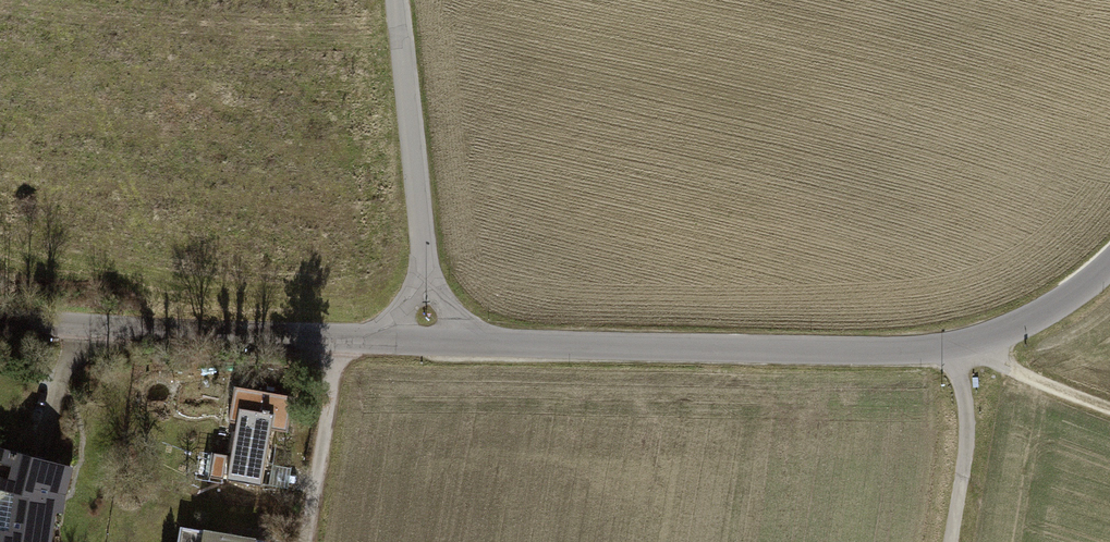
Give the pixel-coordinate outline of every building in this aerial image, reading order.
[(289,382),(223,371),(208,459),(274,470),(289,382)] [(0,451),(0,541),(51,541),(55,515),(63,513),(73,469),(0,451)] [(181,526),(178,541),(268,541),(181,526)]
